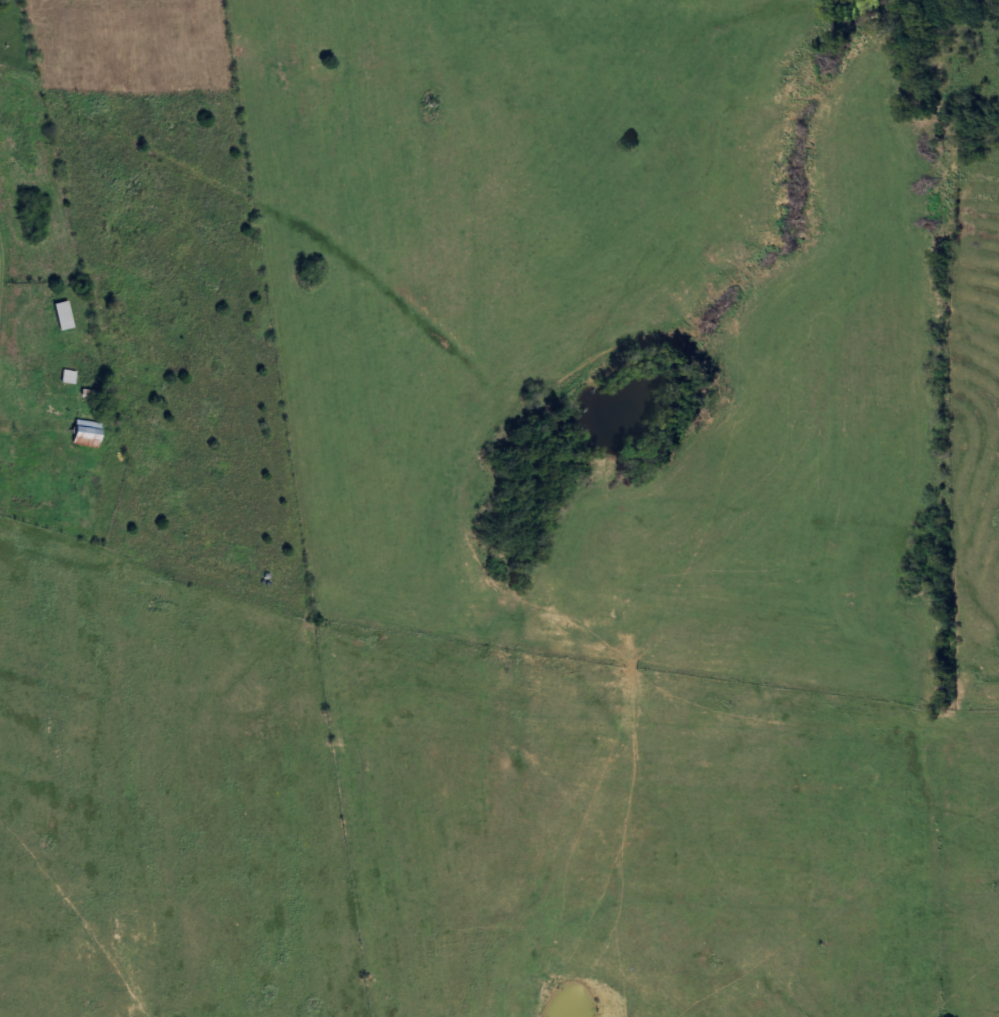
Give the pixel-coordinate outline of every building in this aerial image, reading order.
[(57,305),(63,331),(77,328),(71,302),(57,305)] [(106,426),(79,421),(75,444),(101,449),(106,426)]
